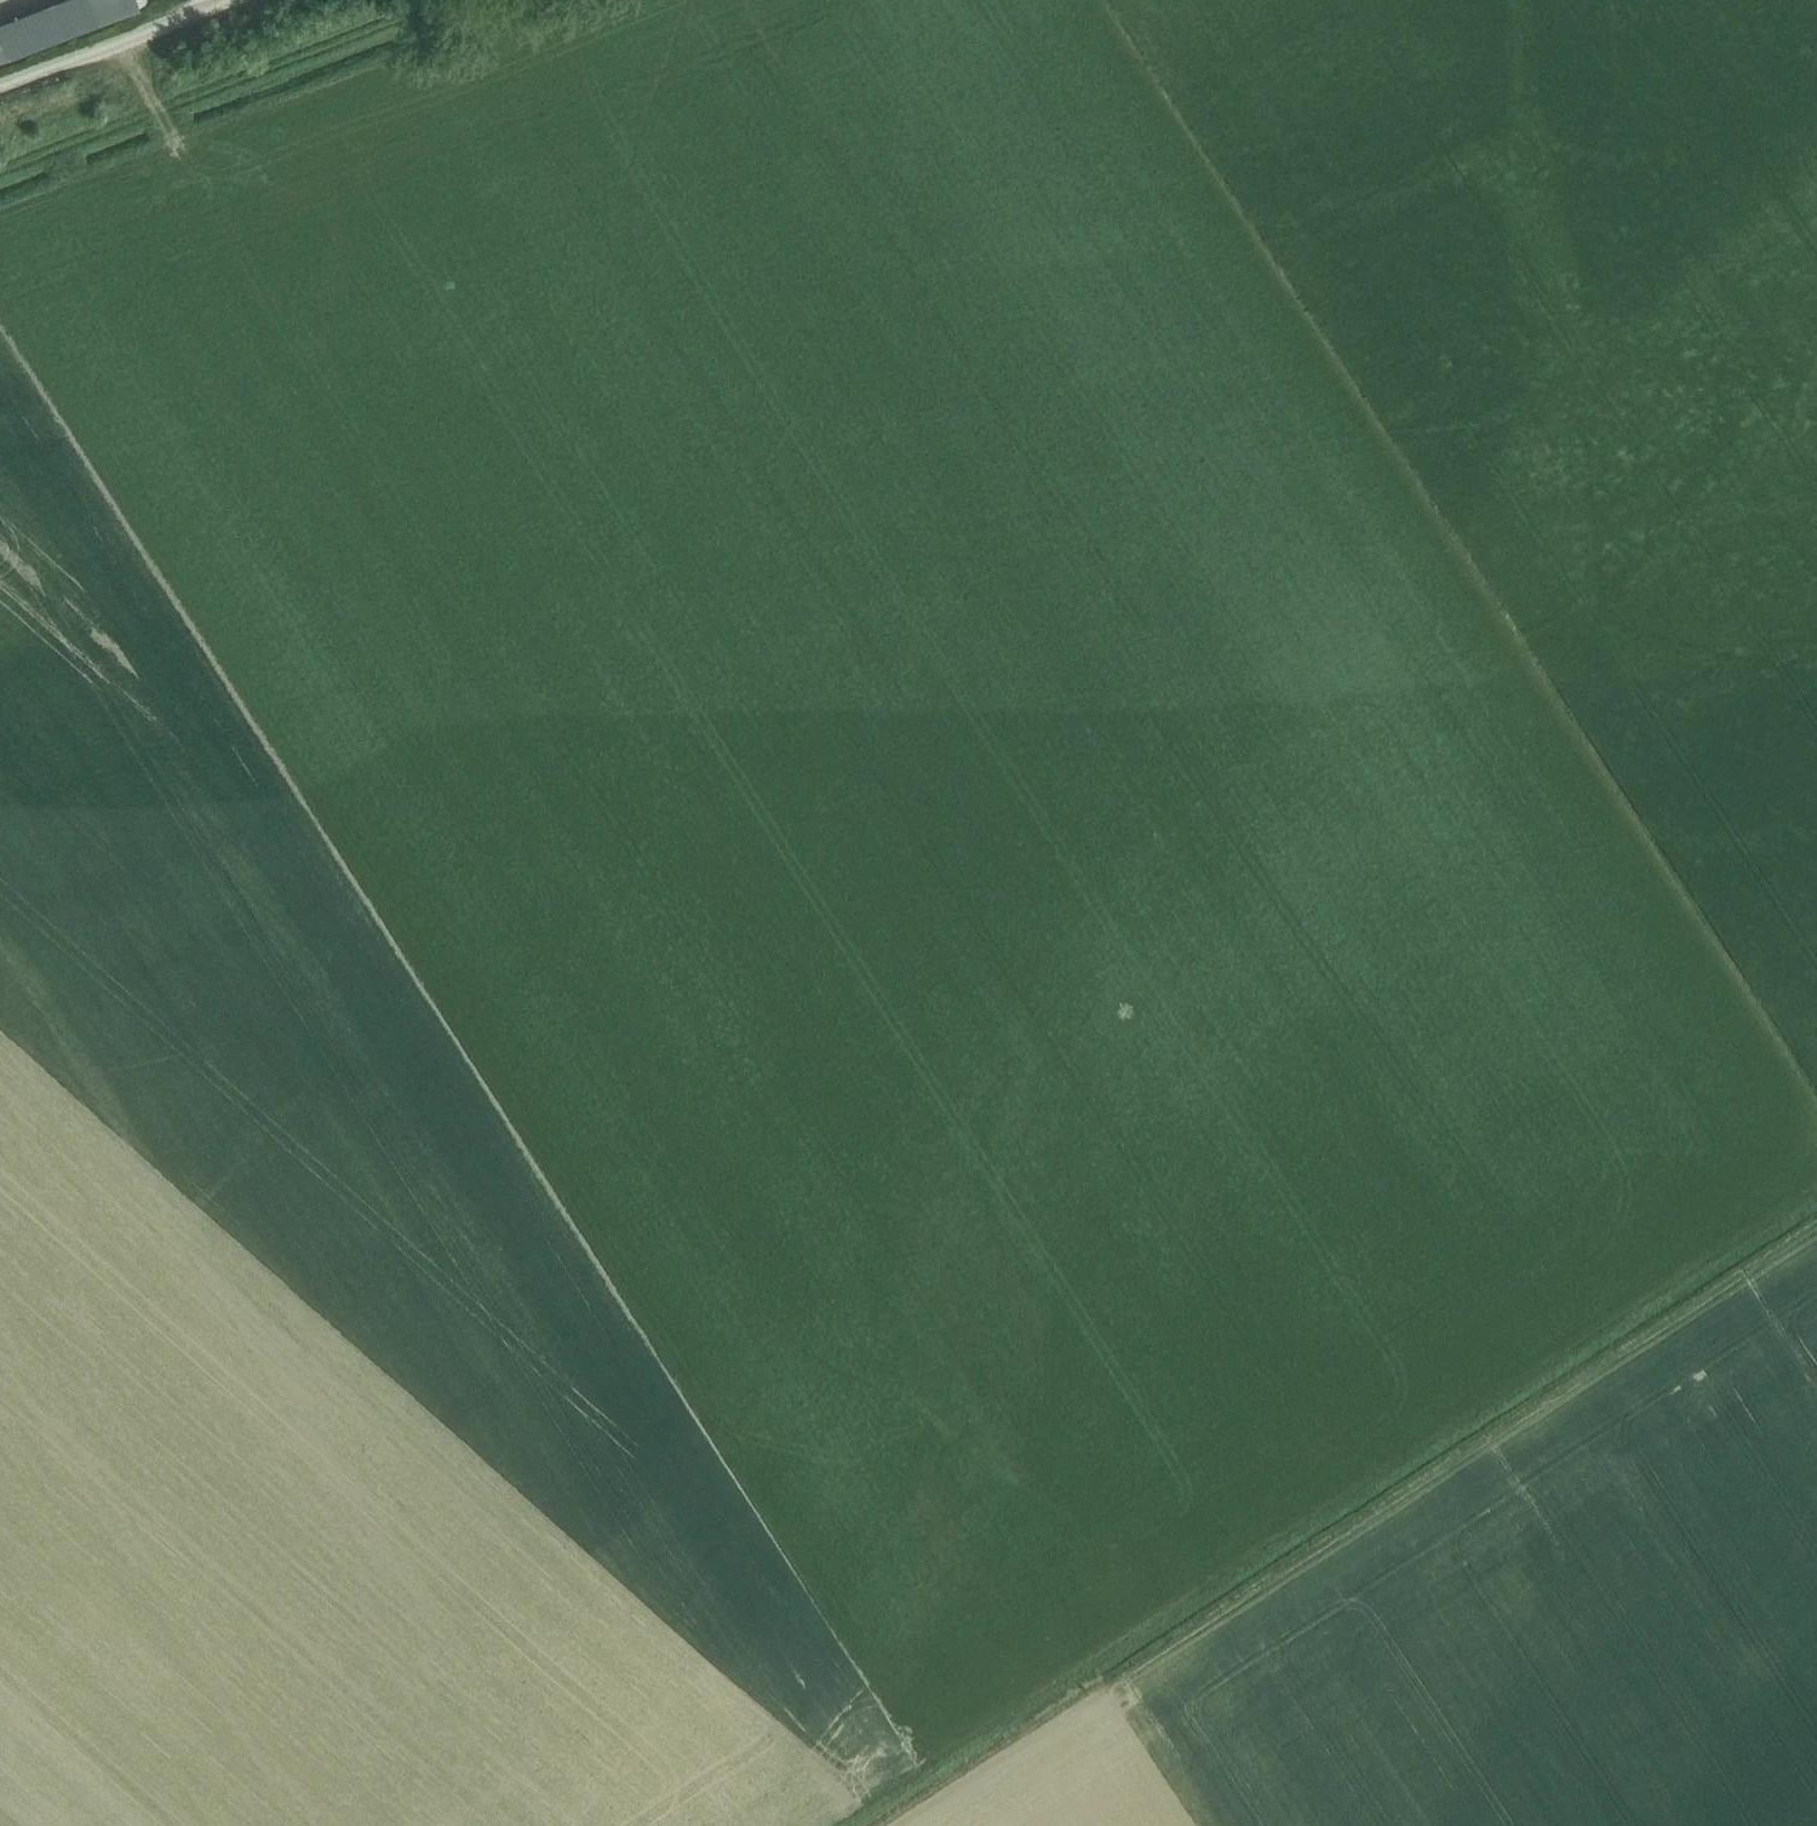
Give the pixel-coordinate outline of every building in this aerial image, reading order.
[(0,20),(0,60),(139,8),(138,4),(137,0),(54,0),(0,20)]
